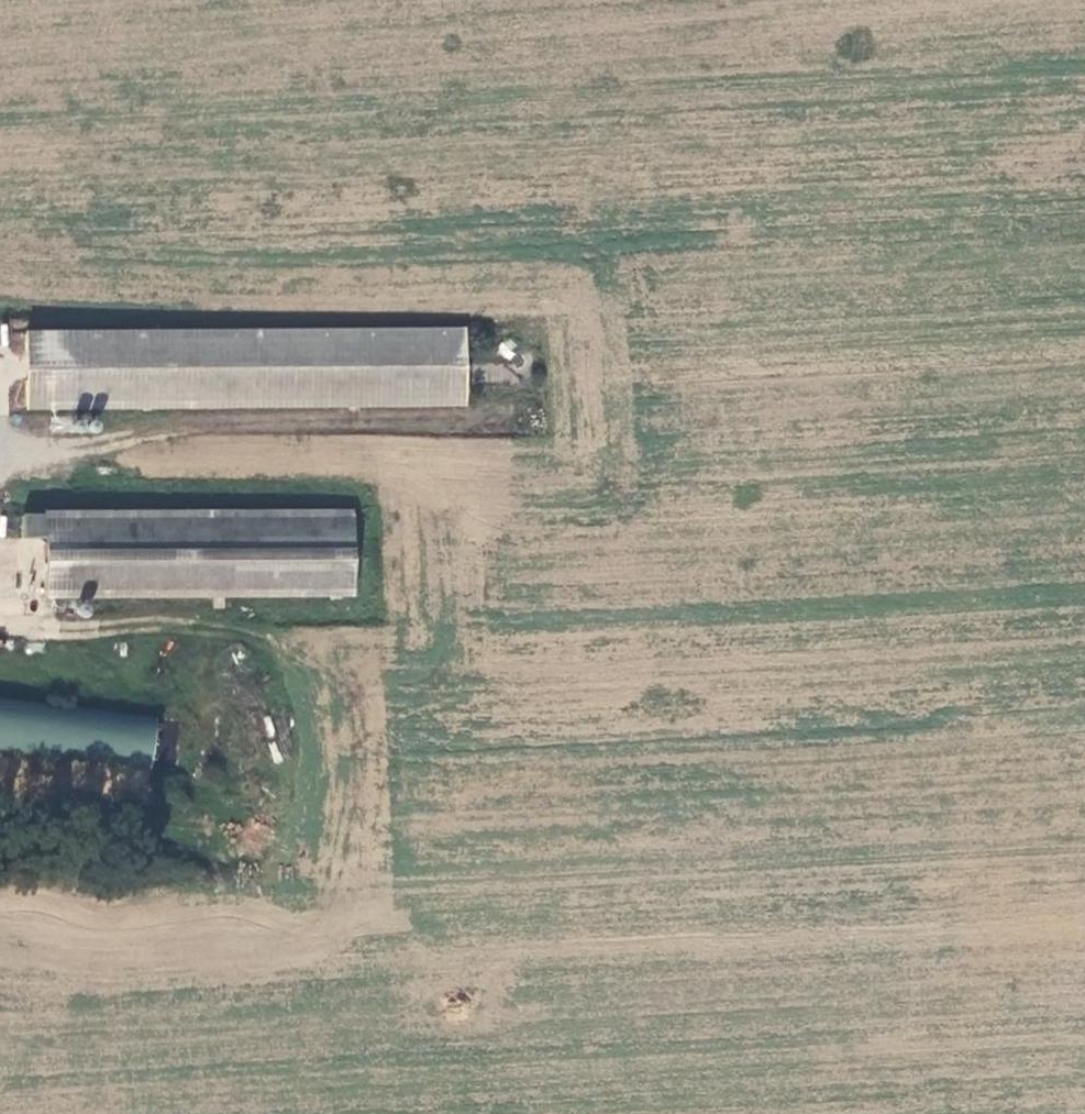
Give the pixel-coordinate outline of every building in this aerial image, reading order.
[(22,335),(23,411),(467,405),(466,329),(22,335)] [(355,587),(352,508),(67,510),(70,588),(355,587)] [(70,588),(67,510),(24,511),(25,533),(45,534),(46,588),(70,588)] [(0,693),(0,745),(151,763),(157,712),(0,693)] [(147,802),(150,767),(104,763),(101,798),(147,802)]
